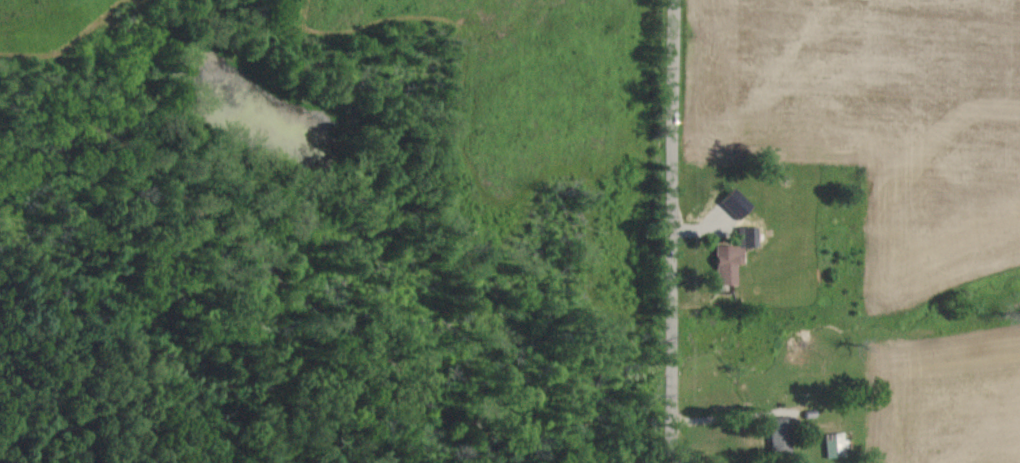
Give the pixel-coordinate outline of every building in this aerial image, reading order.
[(725,202),(743,220),(757,207),(740,188),(725,202)] [(762,246),(762,228),(743,228),(743,247),(722,247),(722,285),(742,285),(742,265),(748,265),(748,246),(762,246)] [(831,460),(850,456),(846,433),(827,436),(831,460)]
